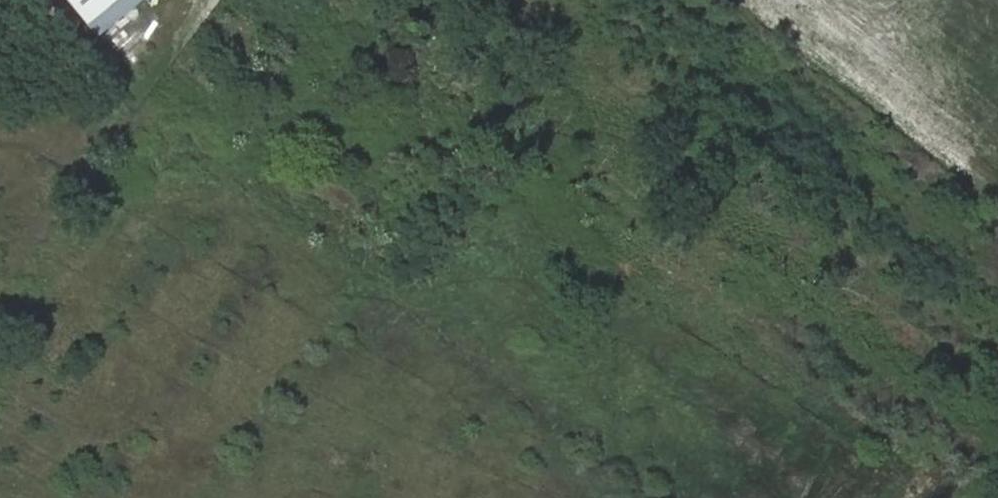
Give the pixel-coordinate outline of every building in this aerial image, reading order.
[(100,25),(130,0),(79,0),(100,25)] [(153,0),(130,0),(100,25),(109,36),(153,0)]
